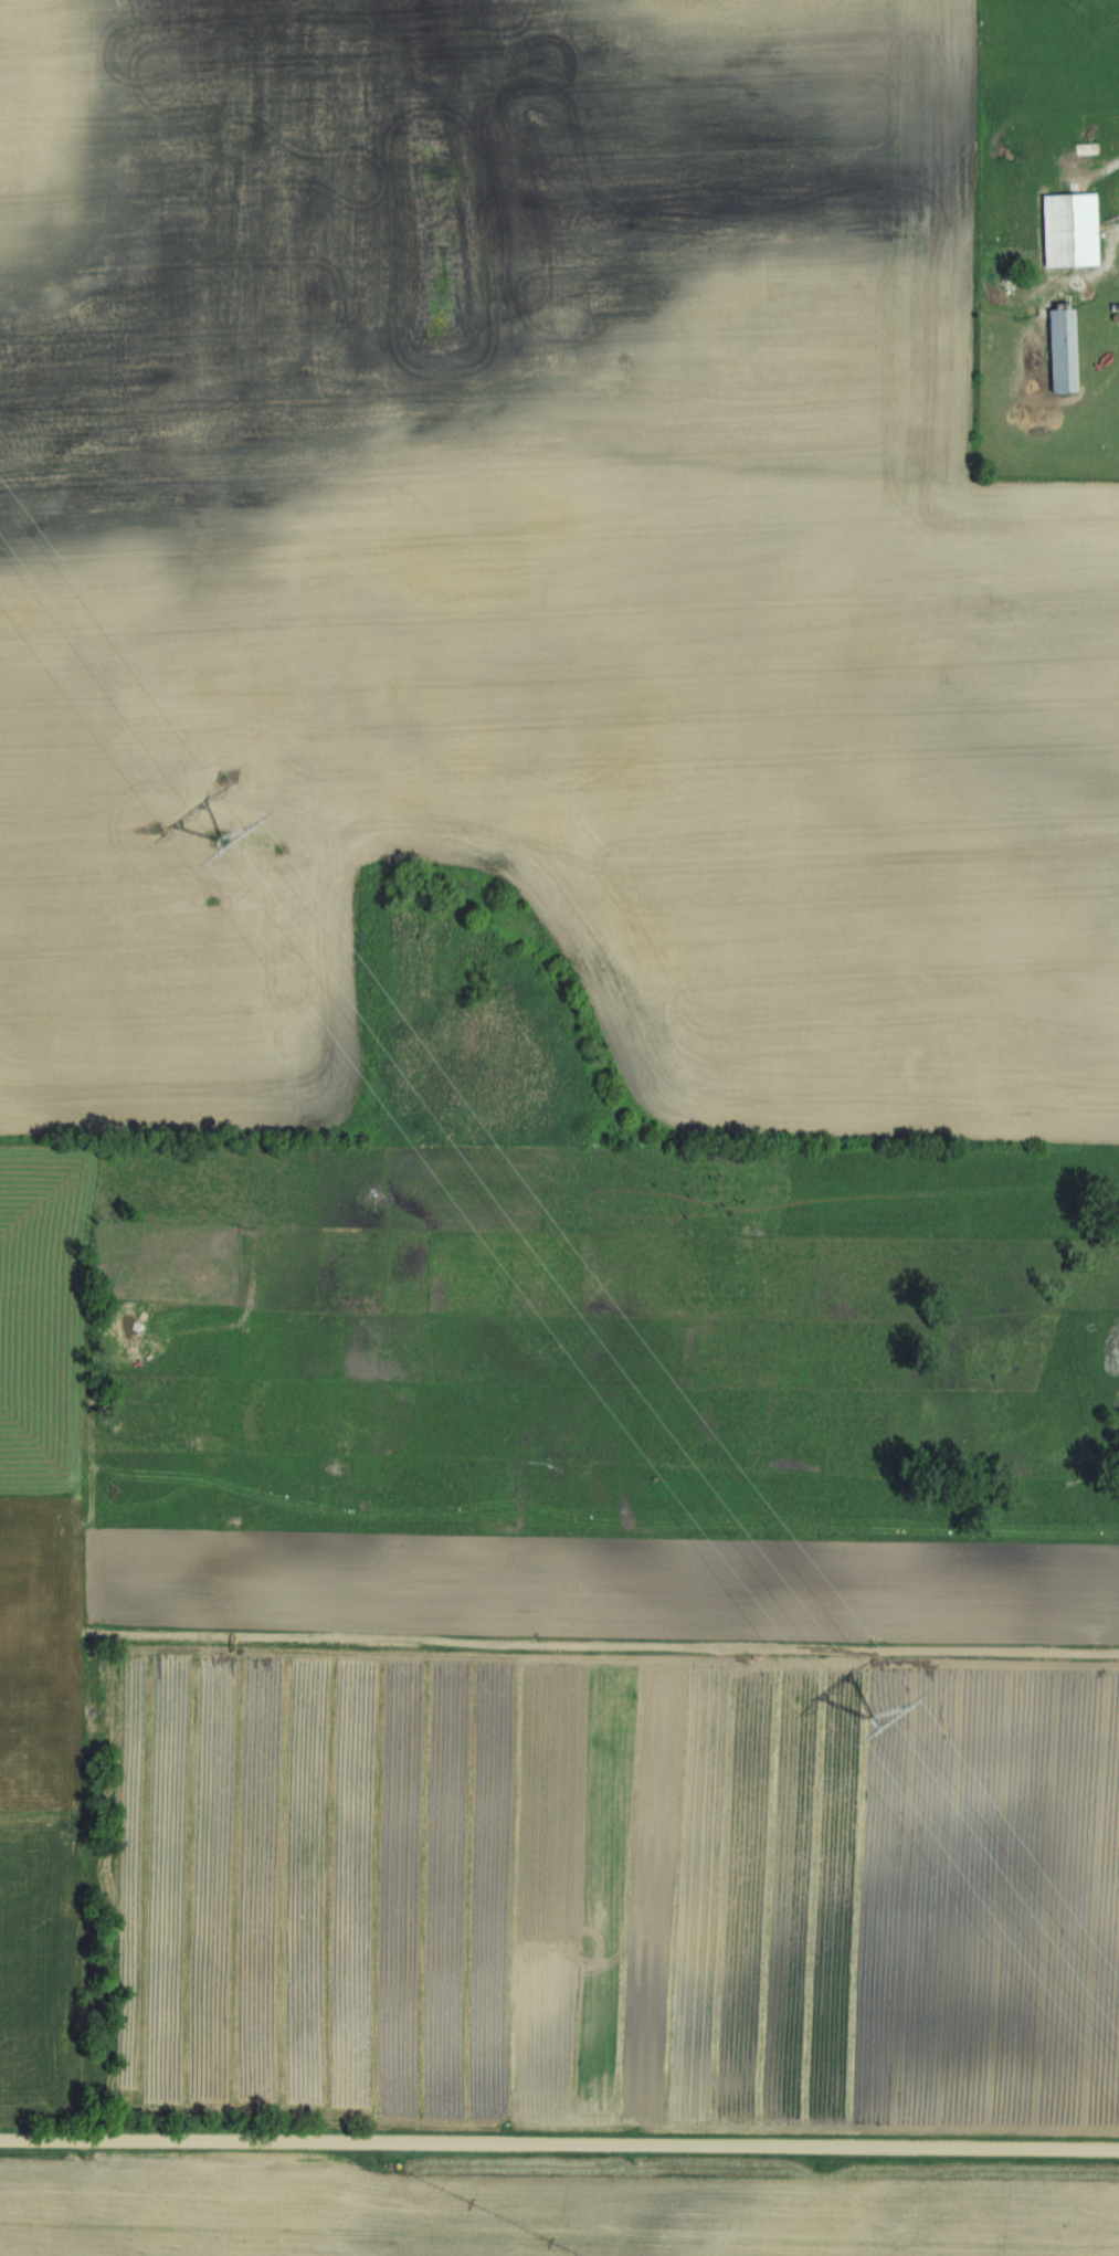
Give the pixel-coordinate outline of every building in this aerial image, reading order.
[(1097,192),(1100,264),(1046,266),(1043,194),(1097,192)] [(1049,309),(1053,393),(1079,393),(1076,308),(1049,309)]
